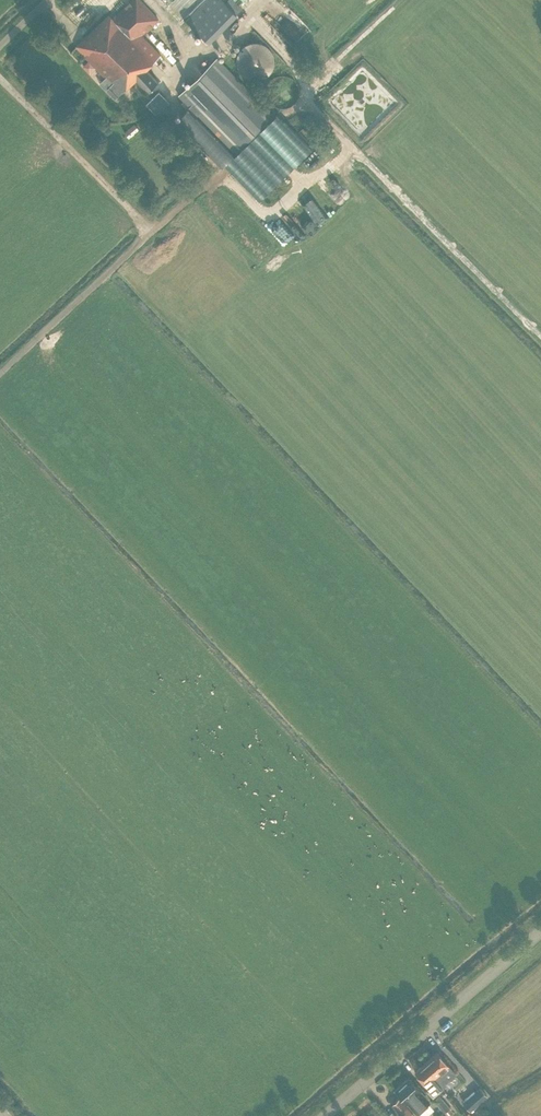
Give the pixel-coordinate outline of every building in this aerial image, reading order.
[(113,18),(109,14),(76,46),(112,84),(106,89),(115,98),(136,78),(148,90),(158,81),(146,69),(161,55),(142,35),(159,19),(141,0),(132,0),(113,18)] [(238,14),(223,0),(206,0),(187,20),(210,43),(238,14)] [(259,70),(275,65),(266,39),(247,46),(248,50),(241,53),(243,58),(249,56),(252,64),(256,62),(259,70)] [(274,116),(217,58),(179,95),(191,107),(176,122),(223,170),(227,166),(300,242),(352,192),(277,113),(274,116)] [(295,98),(295,83),(284,83),(283,98),(295,98)] [(159,91),(146,103),(157,115),(170,102),(159,91)] [(430,1058),(423,1064),(442,1086),(445,1083),(445,1082),(456,1073),(437,1052),(430,1058)] [(428,1086),(426,1088),(433,1096),(439,1090),(438,1089),(442,1086),(423,1064),(415,1071),(428,1086)] [(402,1083),(423,1107),(429,1101),(420,1091),(421,1090),(409,1076),(402,1083)] [(417,1112),(423,1107),(402,1083),(395,1089),(407,1103),(408,1102),(417,1112)] [(470,1110),(488,1095),(480,1086),(463,1101),(470,1110)] [(439,1095),(434,1099),(444,1111),(449,1106),(439,1095)] [(412,1112),(399,1097),(393,1103),(405,1115),(408,1115),(412,1112)]
